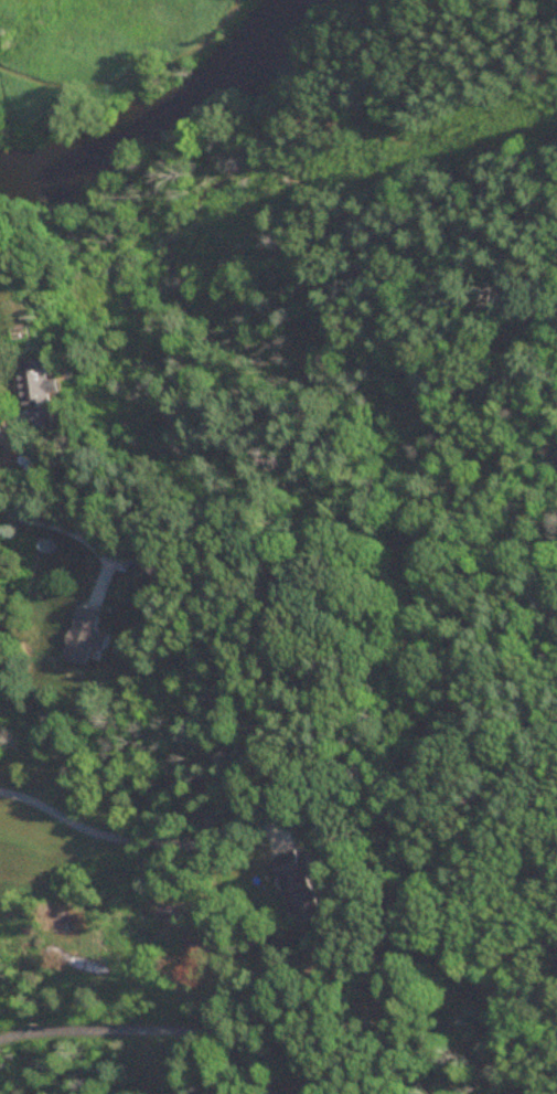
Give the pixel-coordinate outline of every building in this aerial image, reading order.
[(54,428),(49,361),(20,363),(23,408),(33,407),(35,430),(54,428)] [(85,667),(91,650),(102,654),(108,637),(95,633),(101,613),(80,606),(62,660),(85,667)]
